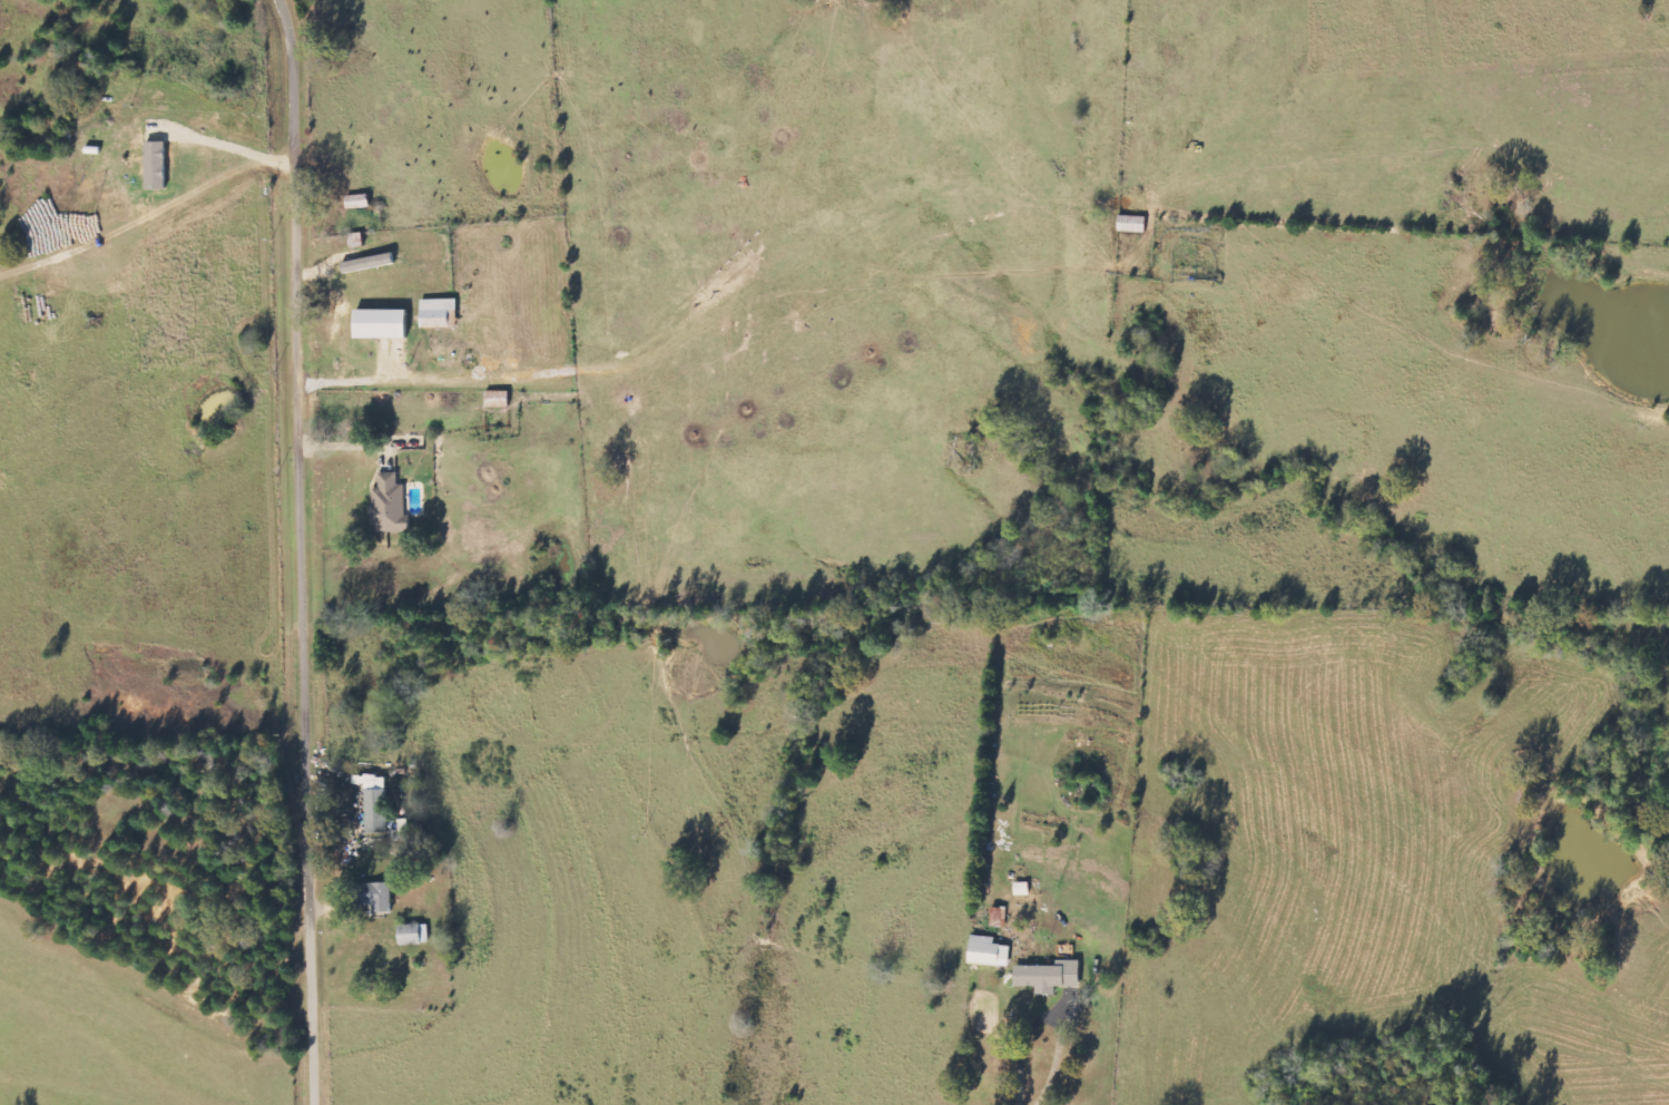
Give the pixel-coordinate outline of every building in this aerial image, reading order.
[(169,189),(168,141),(148,141),(149,189),(169,189)] [(423,328),(453,328),(453,311),(459,311),(459,299),(422,300),(423,328)] [(358,338),(410,338),(411,310),(359,309),(358,338)] [(375,532),(408,530),(406,485),(399,486),(399,473),(381,474),(381,488),(373,488),(375,532)] [(367,832),(389,832),(390,776),(354,776),(354,785),(368,785),(367,832)] [(376,913),(394,912),(393,883),(363,884),(364,906),(375,906),(376,913)] [(1007,909),(993,908),(992,927),(1006,927),(1007,909)] [(430,924),(401,926),(402,945),(430,944),(430,924)] [(1011,967),(1013,946),(997,945),(997,937),(973,936),(972,965),(1011,967)] [(1059,966),(1017,967),(1017,987),(1038,986),(1038,995),(1058,995),(1058,987),(1082,987),(1082,961),(1059,961),(1059,966)]
